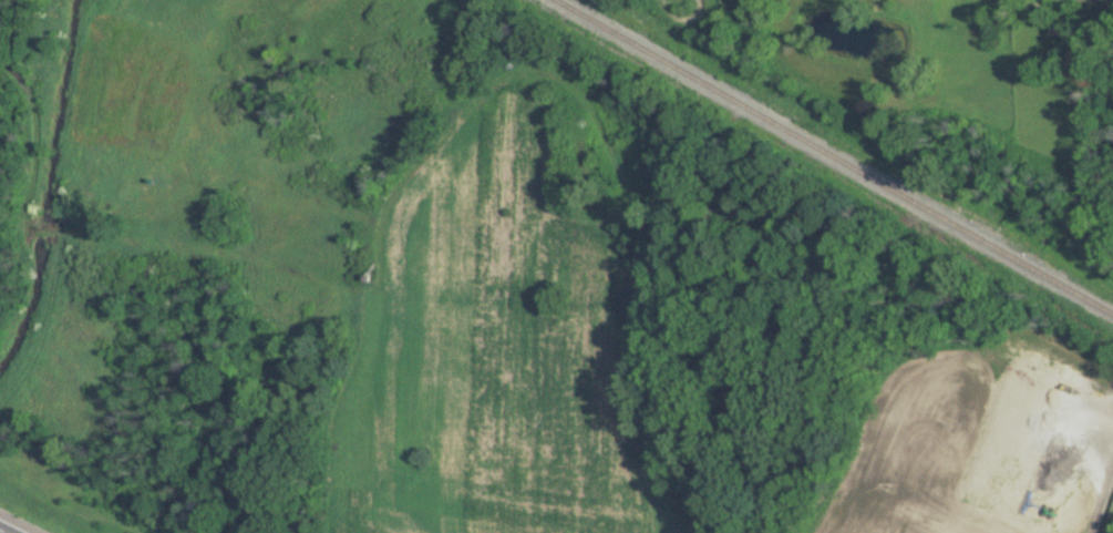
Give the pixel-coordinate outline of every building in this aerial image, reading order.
[(1049,33),(1059,36),(1062,24),(1052,21),(1049,33)]
